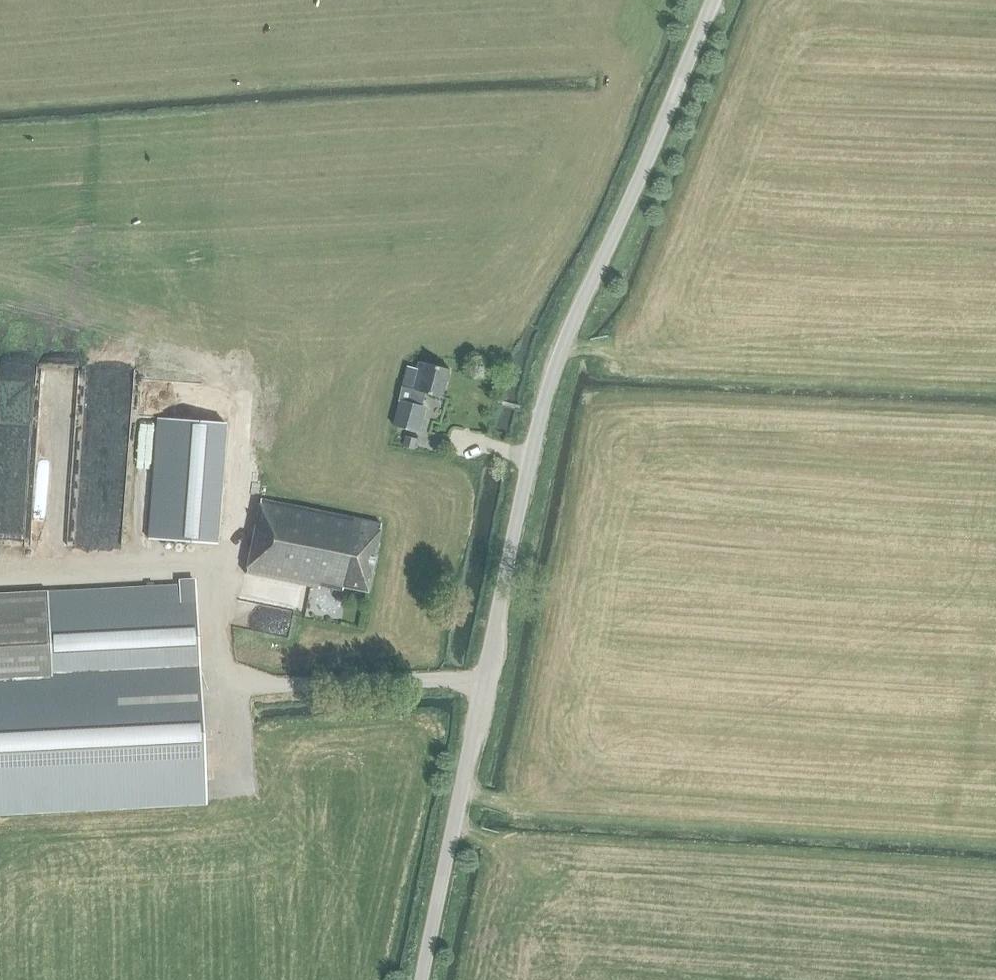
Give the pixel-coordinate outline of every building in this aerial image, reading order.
[(451,370),(421,362),(419,369),(409,366),(397,427),(421,433),(425,419),(420,418),(427,393),(444,398),(451,370)] [(227,418),(158,413),(149,535),(217,540),(227,418)] [(415,450),(417,439),(406,436),(403,447),(415,450)] [(343,588),(368,593),(381,524),(261,500),(246,573),(319,588),(320,586),(343,591),(343,588)] [(206,800),(199,687),(194,581),(179,582),(179,588),(48,595),(0,597),(0,812),(206,800)]
